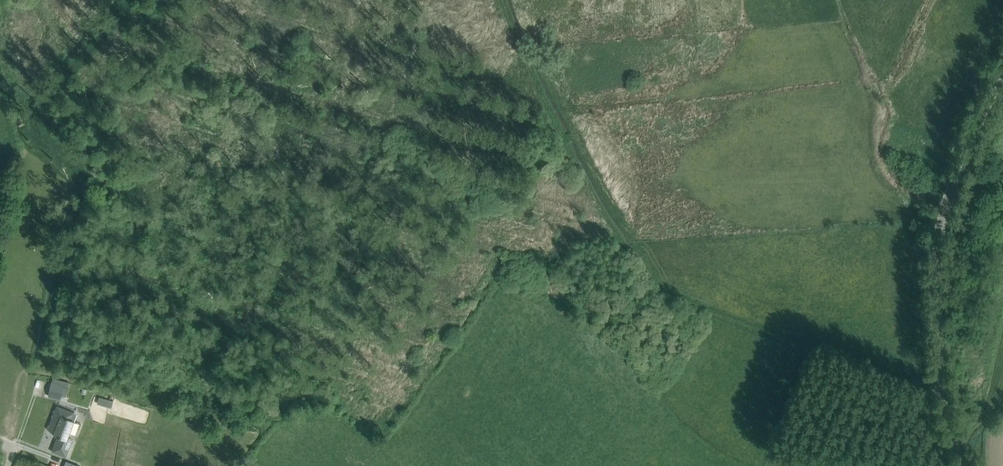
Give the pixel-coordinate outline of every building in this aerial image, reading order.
[(53,378),(48,396),(60,399),(61,397),(66,398),(70,383),(65,381),(53,378)] [(113,402),(99,397),(97,403),(112,407),(113,402)] [(74,413),(57,407),(48,430),(55,433),(54,436),(58,438),(52,452),(66,457),(72,442),(67,441),(75,421),(71,420),(74,413)]
